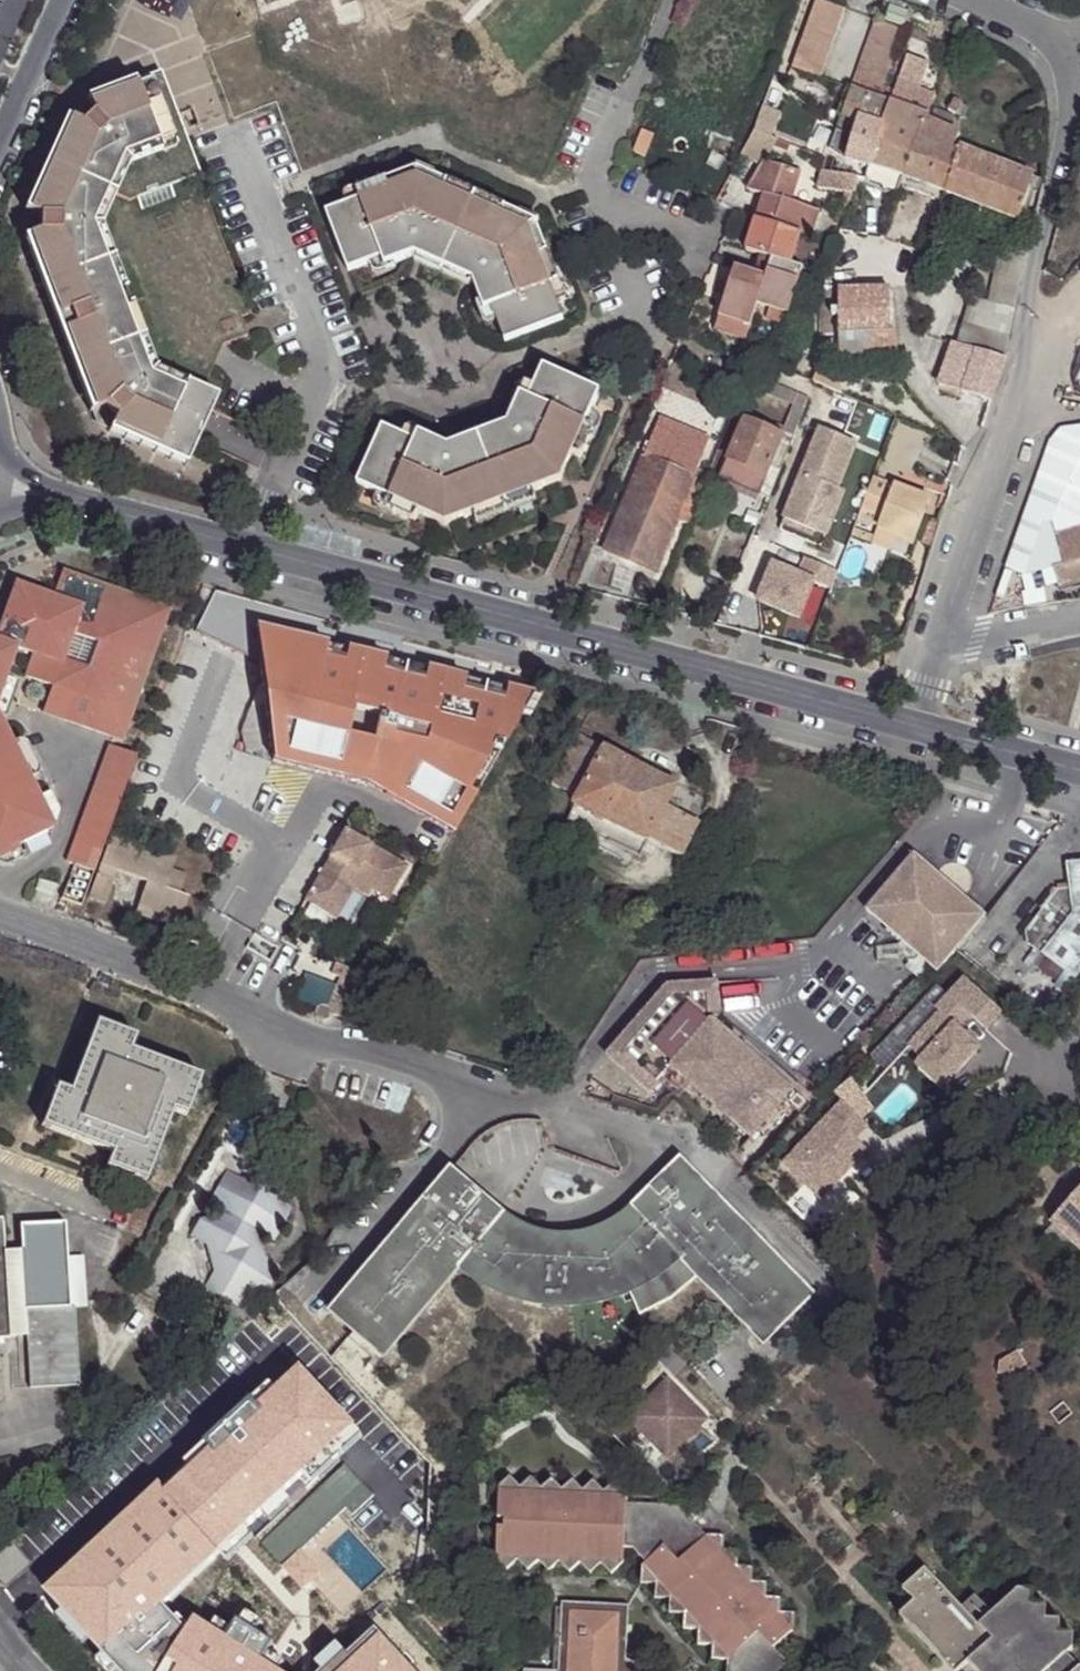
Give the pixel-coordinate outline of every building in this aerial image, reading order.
[(816,0),(792,69),(820,79),(844,10),(816,0)] [(875,20),(851,89),(879,99),(883,87),(885,81),(903,30),(875,20)] [(902,70),(897,83),(935,97),(940,84),(902,70)] [(153,92),(170,135),(182,130),(161,74),(148,79),(153,92)] [(87,101),(92,114),(140,96),(153,92),(148,79),(135,84),(87,101)] [(926,117),(935,97),(897,83),(890,103),(926,117)] [(851,89),(842,116),(857,121),(858,121),(883,129),(883,127),(890,103),(895,91),(883,87),(879,99),(851,89)] [(227,343),(221,325),(241,318),(249,315),(205,203),(203,203),(193,177),(200,175),(182,130),(170,135),(153,92),(140,96),(160,151),(127,164),(99,227),(154,371),(201,391),(221,346),(227,343)] [(32,248),(94,411),(104,406),(114,419),(191,456),(197,442),(211,410),(216,398),(201,391),(154,371),(99,227),(127,164),(160,151),(140,96),(92,114),(79,125),(70,119),(28,213),(39,218),(36,234),(28,237),(32,248)] [(949,111),(957,115),(962,104),(954,100),(949,111)] [(87,101),(70,108),(65,118),(70,119),(79,125),(92,114),(87,101)] [(890,103),(883,127),(918,139),(926,117),(890,103)] [(754,132),(771,139),(780,116),(762,109),(754,132)] [(829,150),(845,161),(869,167),(883,129),(858,121),(857,121),(842,116),(837,132),(829,150)] [(918,139),(904,178),(945,193),(957,154),(953,153),(959,134),(929,121),(930,118),(926,117),(918,139)] [(65,118),(24,211),(28,213),(70,119),(65,118)] [(883,129),(869,167),(893,174),(889,188),(887,192),(898,195),(904,178),(918,139),(883,127),(883,129)] [(642,131),(633,152),(645,158),(654,135),(642,131)] [(763,168),(766,162),(779,142),(771,139),(754,132),(740,158),(763,168)] [(966,146),(964,151),(977,156),(979,151),(966,146)] [(957,154),(945,193),(973,203),(1020,220),(1034,178),(977,156),(964,151),(959,150),(957,154)] [(713,154),(707,165),(719,171),(724,159),(713,154)] [(763,195),(755,222),(801,236),(811,239),(819,212),(791,203),(800,173),(766,162),(763,168),(749,190),(763,195)] [(417,171),(417,181),(430,187),(434,179),(436,175),(417,167),(417,171)] [(893,174),(869,167),(866,175),(865,179),(867,181),(868,182),(889,188),(893,174)] [(326,215),(348,273),(382,260),(386,269),(415,257),(473,284),(485,313),(492,310),(505,343),(564,322),(551,288),(560,284),(535,224),(529,231),(515,225),(519,216),(434,179),(430,187),(417,181),(417,171),(356,193),(359,202),(326,215)] [(822,172),(818,189),(853,194),(855,177),(822,172)] [(990,210),(973,203),(969,215),(986,222),(990,210)] [(21,219),(28,237),(36,234),(39,218),(28,213),(24,211),(21,219)] [(519,216),(515,225),(529,231),(535,224),(539,221),(520,213),(519,216)] [(755,222),(746,251),(759,255),(772,260),(792,266),(801,236),(755,222)] [(963,326),(1011,338),(1016,308),(1027,258),(1001,253),(991,303),(970,298),(963,326)] [(759,255),(753,276),(766,279),(772,260),(759,255)] [(415,261),(471,286),(473,284),(415,257),(415,261)] [(766,279),(757,306),(770,311),(788,316),(803,270),(792,266),(772,260),(766,279)] [(734,269),(719,318),(750,327),(757,306),(766,279),(753,276),(734,269)] [(839,336),(841,358),(898,356),(895,333),(891,333),(890,291),(839,293),(839,336)] [(821,336),(839,336),(839,293),(819,294),(821,336)] [(770,311),(766,321),(785,328),(788,316),(770,311)] [(746,340),(750,327),(719,318),(715,330),(746,340)] [(963,326),(957,345),(1006,358),(1011,338),(963,326)] [(954,344),(939,386),(955,391),(963,393),(992,401),(1008,359),(1006,358),(957,345),(954,344)] [(560,482),(573,454),(583,458),(595,430),(586,426),(601,394),(544,368),(529,401),(522,398),(508,426),(448,449),(419,436),(416,443),(383,429),(357,486),(389,501),(385,510),(414,523),(419,514),(446,526),(473,516),(503,504),(533,493),(560,482)] [(818,370),(813,382),(815,383),(835,392),(842,395),(841,381),(818,370)] [(748,374),(742,391),(753,395),(754,391),(793,406),(797,394),(748,374)] [(785,428),(782,436),(792,440),(808,398),(797,394),(793,406),(785,428)] [(94,411),(100,427),(108,431),(114,419),(104,406),(94,411)] [(108,431),(185,468),(191,456),(114,419),(108,431)] [(678,521),(688,525),(708,475),(696,471),(709,440),(660,420),(604,551),(656,573),(678,521)] [(745,421),(719,479),(757,495),(767,499),(792,440),(782,436),(765,429),(745,421)] [(768,422),(765,429),(782,436),(785,428),(768,422)] [(812,448),(783,520),(784,521),(816,534),(828,504),(838,508),(845,492),(838,490),(856,444),(821,429),(812,448)] [(1061,431),(1049,442),(1007,569),(1024,574),(1041,523),(1050,520),(1053,533),(1079,526),(1079,429),(1061,431)] [(873,478),(850,537),(872,545),(878,529),(896,535),(914,542),(930,499),(873,478)] [(719,480),(717,486),(755,502),(757,495),(719,480)] [(503,504),(506,514),(536,502),(533,493),(503,504)] [(473,516),(477,525),(506,514),(503,504),(473,516)] [(828,504),(816,534),(784,521),(781,528),(823,544),(838,508),(828,504)] [(932,520),(924,546),(933,548),(941,522),(932,520)] [(1058,590),(1079,583),(1079,526),(1053,533),(1050,520),(1041,523),(1024,574),(1052,567),(1058,590)] [(878,529),(872,545),(890,552),(896,535),(878,529)] [(837,572),(804,559),(798,575),(773,565),(757,604),(800,620),(814,583),(831,590),(837,572)] [(61,570),(52,592),(51,596),(31,589),(5,600),(3,608),(0,614),(0,642),(12,646),(30,652),(22,676),(48,685),(38,713),(65,722),(75,695),(92,702),(83,729),(117,742),(165,608),(61,570)] [(13,582),(5,600),(31,589),(13,582)] [(343,625),(214,591),(194,631),(259,661),(272,761),(364,783),(453,833),(520,714),(530,716),(540,697),(334,647),(343,625)] [(12,646),(0,642),(0,680),(12,646)] [(92,702),(75,695),(65,722),(83,729),(92,702)] [(0,731),(0,850),(45,829),(0,731)] [(577,733),(551,785),(579,799),(575,806),(649,841),(683,857),(700,824),(666,808),(676,787),(577,733)] [(133,756),(105,746),(62,863),(70,866),(90,873),(133,756)] [(575,806),(568,825),(642,859),(649,841),(575,806)] [(346,833),(306,900),(337,919),(355,889),(359,883),(373,891),(388,899),(406,868),(346,833)] [(112,834),(89,896),(106,903),(116,872),(146,882),(135,914),(177,929),(188,896),(180,893),(187,875),(172,869),(176,857),(112,834)] [(912,859),(867,917),(919,957),(940,974),(957,952),(985,916),(916,863),(912,859)] [(1026,933),(1028,945),(1076,980),(1079,974),(1079,863),(1066,865),(1069,889),(1057,891),(1026,933)] [(90,873),(70,866),(58,900),(78,907),(90,873)] [(34,880),(32,890),(50,896),(54,886),(34,880)] [(359,883),(355,889),(369,898),(373,891),(359,883)] [(937,972),(919,957),(909,971),(926,984),(937,972)] [(369,976),(336,964),(332,974),(340,977),(336,987),(358,995),(369,976)] [(332,990),(305,980),(297,1001),(315,1007),(318,1008),(321,1007),(323,1006),(327,1007),(332,990)] [(962,980),(935,1011),(938,1014),(908,1048),(920,1060),(914,1066),(941,1091),(977,1050),(956,1031),(969,1017),(984,1031),(1000,1014),(962,980)] [(716,984),(706,985),(709,1021),(791,1091),(797,1084),(718,1017),(716,984)] [(706,985),(667,988),(607,1058),(649,1095),(671,1069),(751,1138),(784,1100),(791,1091),(709,1021),(706,985)] [(358,995),(336,987),(329,1008),(330,1010),(331,1013),(333,1014),(345,1018),(358,995)] [(333,1014),(331,1013),(330,1010),(329,1008),(327,1007),(323,1006),(321,1007),(318,1008),(315,1007),(314,1011),(314,1015),(315,1019),(317,1022),(321,1024),(325,1024),(329,1022),(332,1020),(333,1017),(333,1014)] [(86,1048),(93,1051),(104,1024),(96,1021),(86,1048)] [(59,1101),(49,1129),(111,1153),(106,1166),(139,1178),(149,1151),(157,1154),(172,1111),(186,1117),(191,1103),(183,1101),(194,1073),(131,1050),(136,1036),(104,1024),(93,1051),(86,1048),(70,1091),(56,1085),(51,1098),(59,1101)] [(201,1076),(194,1073),(183,1101),(191,1103),(201,1076)] [(791,1091),(784,1100),(790,1105),(803,1090),(797,1084),(791,1091)] [(803,1090),(790,1105),(799,1113),(812,1098),(803,1090)] [(51,1098),(41,1127),(49,1129),(59,1101),(51,1098)] [(866,1128),(840,1103),(781,1166),(818,1201),(865,1151),(854,1140),(866,1128)] [(146,1181),(157,1154),(149,1151),(139,1178),(146,1181)] [(679,1160),(630,1209),(696,1276),(761,1342),(811,1293),(679,1160)] [(503,1214),(450,1170),(329,1315),(383,1359),(457,1269),(503,1214)] [(243,1180),(245,1187),(270,1181),(268,1174),(243,1180)] [(201,1220),(220,1295),(270,1283),(259,1232),(281,1227),(270,1181),(245,1187),(243,1180),(218,1187),(225,1214),(201,1220)] [(1051,1224),(1079,1251),(1079,1192),(1051,1224)] [(508,1218),(503,1214),(457,1269),(476,1281),(488,1288),(497,1293),(506,1297),(516,1300),(526,1302),(536,1305),(546,1306),(556,1306),(567,1306),(577,1305),(587,1303),(596,1301),(606,1298),(616,1294),(626,1289),(637,1314),(669,1298),(696,1276),(630,1209),(628,1211),(618,1219),(607,1226),(594,1231),(582,1234),(569,1236),(556,1236),(543,1234),(530,1230),(519,1225),(508,1218)] [(4,1252),(2,1218),(0,1218),(0,1338),(9,1337),(9,1336),(4,1252)] [(21,1251),(24,1311),(33,1310),(69,1308),(66,1256),(64,1222),(19,1225),(21,1251)] [(33,1310),(24,1311),(21,1251),(4,1252),(9,1336),(26,1336),(25,1322),(33,1322),(33,1310)] [(81,1256),(66,1256),(69,1308),(74,1308),(85,1307),(81,1256)] [(33,1322),(25,1322),(26,1336),(29,1389),(79,1385),(74,1308),(69,1308),(33,1310),(33,1322)] [(1009,1378),(1026,1366),(1016,1353),(1000,1365),(998,1370),(1000,1374),(1004,1377),(1009,1378)] [(662,1384),(624,1425),(665,1463),(702,1423),(662,1384)] [(124,1499),(212,1591),(218,1585),(232,1573),(251,1554),(265,1569),(330,1507),(338,1500),(337,1498),(342,1493),(318,1468),(304,1480),(291,1467),(295,1464),(269,1437),(266,1440),(229,1400),(221,1406),(202,1424),(198,1420),(217,1402),(210,1395),(179,1422),(192,1434),(124,1499)] [(198,1420),(202,1424),(221,1406),(217,1402),(198,1420)] [(364,1424),(329,1457),(353,1482),(389,1449),(364,1424)] [(329,1457),(318,1468),(342,1493),(353,1482),(329,1457)] [(498,1529),(497,1557),(507,1570),(518,1560),(528,1570),(539,1561),(549,1572),(559,1561),(570,1572),(580,1563),(591,1573),(601,1564),(611,1575),(623,1564),(623,1562),(624,1548),(626,1505),(626,1496),(626,1495),(615,1482),(604,1493),(594,1481),(584,1492),(573,1481),(563,1491),(553,1480),(542,1491),(531,1480),(521,1489),(511,1479),(499,1491),(498,1520),(505,1520),(504,1529),(498,1529)] [(337,1498),(338,1500),(349,1511),(365,1495),(353,1482),(342,1493),(337,1498)] [(626,1505),(624,1548),(633,1549),(646,1563),(664,1546),(678,1562),(706,1537),(678,1507),(626,1505)] [(759,1633),(773,1648),(793,1629),(795,1614),(780,1613),(781,1598),(766,1597),(767,1583),(752,1583),(752,1568),(738,1567),(738,1552),(723,1551),(723,1537),(709,1536),(706,1537),(678,1562),(664,1546),(646,1563),(643,1566),(642,1584),(657,1584),(656,1598),(670,1599),(670,1613),(685,1615),(685,1629),(698,1630),(699,1645),(713,1645),(713,1660),(729,1661),(730,1659),(759,1633)] [(978,1626),(962,1608),(925,1569),(909,1584),(920,1597),(915,1602),(900,1615),(951,1670),(958,1670),(967,1664),(992,1641),(978,1626)] [(298,1670),(338,1670),(328,1661),(314,1661),(232,1573),(218,1585),(298,1670)] [(903,1590),(915,1602),(920,1597),(909,1584),(903,1590)] [(1065,1655),(1072,1648),(1073,1635),(1058,1635),(1059,1620),(1044,1620),(1046,1606),(1031,1605),(1032,1591),(1017,1590),(991,1614),(978,1626),(992,1641),(967,1664),(974,1670),(1079,1670),(1065,1655)] [(962,1608),(978,1626),(991,1614),(974,1597),(962,1608)] [(647,1668),(632,1659),(626,1655),(628,1602),(561,1599),(559,1668),(524,1667),(524,1670),(651,1670),(647,1668)] [(728,1670),(786,1670),(786,1663),(773,1648),(759,1633),(730,1659),(729,1661),(728,1670)] [(399,1639),(365,1670),(428,1670),(399,1639)]
